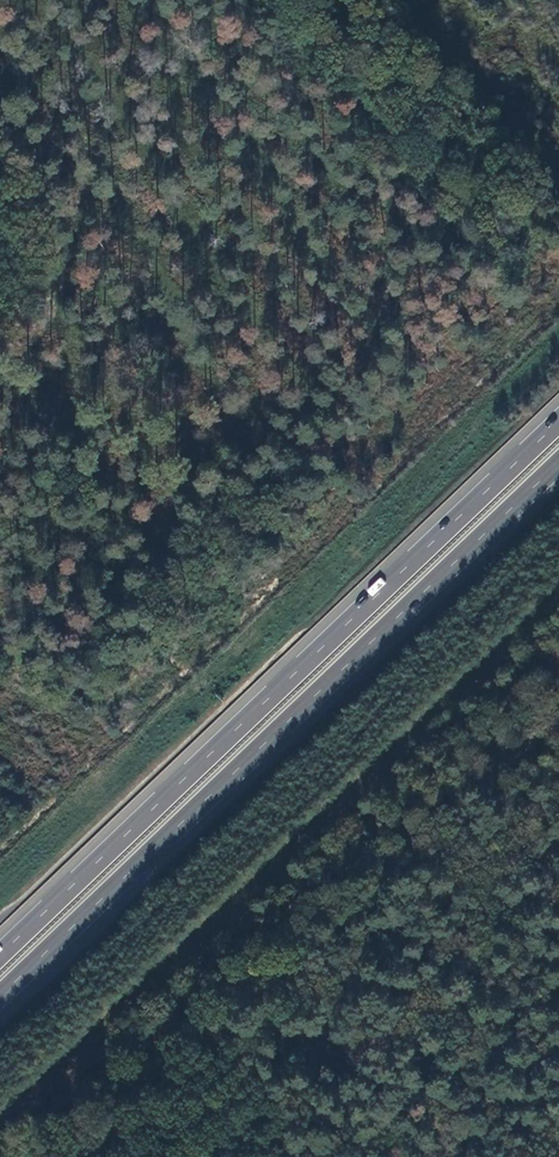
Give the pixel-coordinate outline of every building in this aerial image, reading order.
[(380,576),(366,590),(372,597),(386,583),(380,576)]
